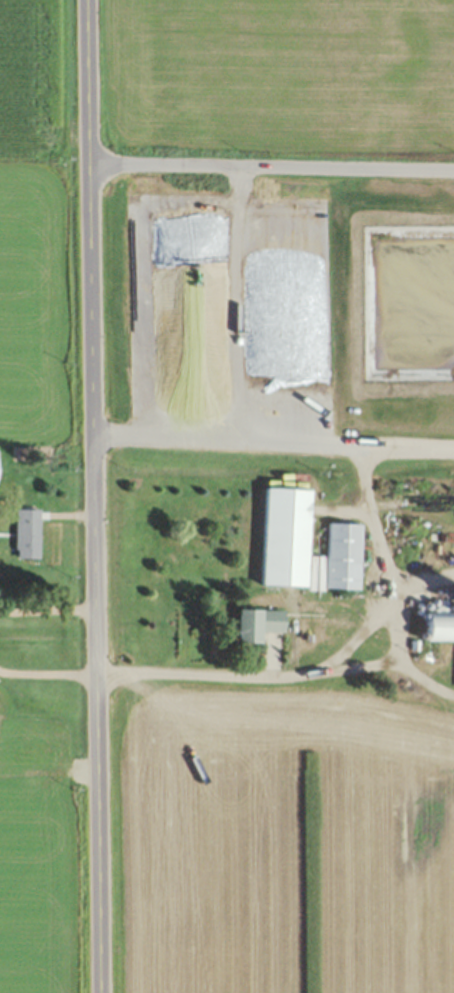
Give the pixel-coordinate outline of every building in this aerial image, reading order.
[(216,263),(229,263),(229,222),(216,222),(216,263)] [(249,250),(248,322),(262,322),(263,251),(249,250)] [(259,587),(315,588),(316,556),(311,555),(313,489),(262,487),(259,587)] [(40,510),(16,510),(16,559),(40,559),(40,510)] [(324,588),(362,589),(363,523),(325,523),(324,588)] [(287,610),(240,610),(239,643),(264,643),(264,632),(287,632),(287,610)] [(426,612),(426,642),(453,642),(453,612),(426,612)]
